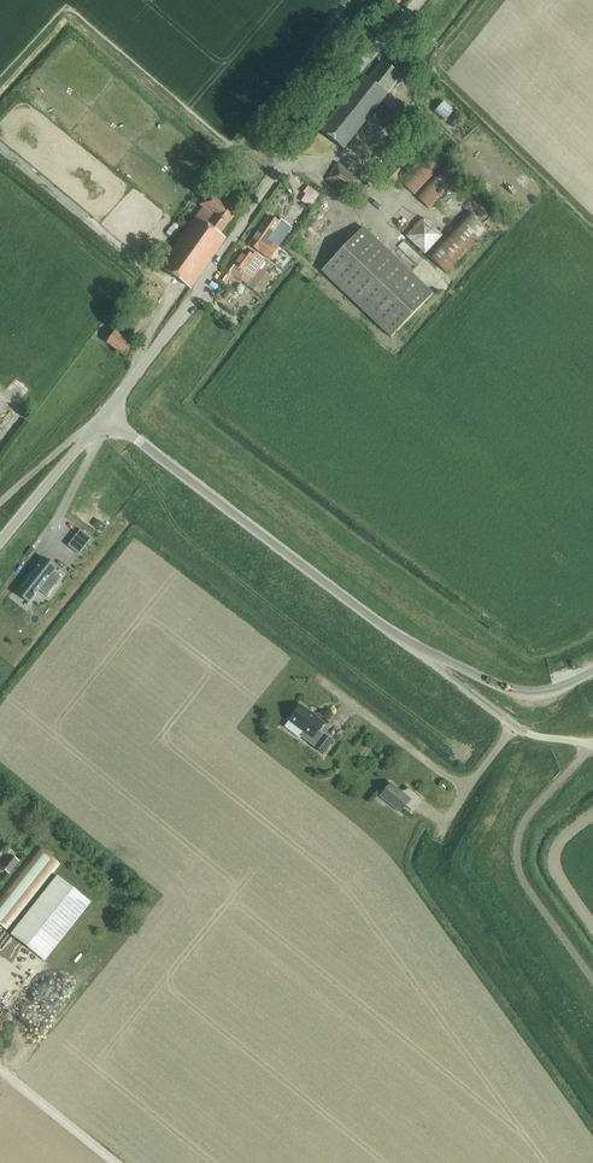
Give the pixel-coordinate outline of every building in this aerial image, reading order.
[(361,23),(366,27),(372,20),(367,16),(361,23)] [(320,132),(321,132),(343,150),(380,103),(392,113),(393,112),(401,119),(404,114),(396,108),(397,107),(385,97),(401,78),(381,62),(368,79),(364,76),(320,132)] [(445,121),(454,111),(445,103),(436,112),(445,121)] [(386,129),(394,119),(380,108),(372,119),(386,129)] [(449,124),(453,128),(461,119),(457,115),(449,124)] [(418,116),(414,121),(436,140),(440,136),(418,116)] [(411,147),(405,153),(413,162),(420,156),(411,147)] [(428,208),(457,177),(429,151),(401,182),(428,208)] [(413,164),(404,156),(383,178),(393,187),(413,164)] [(349,198),(362,181),(338,163),(326,180),(349,198)] [(353,195),(362,201),(370,189),(362,183),(353,195)] [(310,208),(319,195),(307,187),(303,193),(306,195),(301,202),(310,208)] [(163,269),(176,279),(192,290),(227,241),(222,238),(239,214),(212,195),(202,208),(205,210),(163,269)] [(444,274),(487,230),(469,212),(426,256),(444,274)] [(277,249),(292,228),(281,220),(279,224),(269,217),(249,245),(270,260),(277,249)] [(424,219),(406,237),(424,255),(442,237),(424,219)] [(391,338),(433,295),(364,228),(322,272),(391,338)] [(237,266),(225,283),(231,287),(238,277),(245,282),(248,279),(253,283),(267,263),(260,257),(258,260),(250,254),(240,268),(237,266)] [(275,281),(271,278),(273,275),(268,271),(266,275),(263,273),(256,282),(268,290),(275,281)] [(107,343),(125,356),(133,344),(115,332),(107,343)] [(100,521),(95,527),(101,532),(105,527),(106,526),(100,521)] [(80,530),(73,539),(85,548),(92,539),(80,530)] [(57,583),(61,578),(54,572),(57,569),(56,568),(51,563),(45,559),(43,558),(39,564),(17,592),(16,593),(17,594),(22,600),(28,603),(26,605),(28,606),(31,603),(36,596),(39,591),(41,593),(46,597),(47,596),(57,583)] [(323,754),(332,742),(324,736),(324,737),(318,732),(324,724),(300,706),(289,721),(304,733),(301,737),(315,748),(323,754)] [(411,812),(421,799),(408,788),(403,795),(390,784),(380,797),(401,813),(406,807),(411,812)] [(38,846),(0,894),(0,926),(7,932),(60,865),(38,846)] [(90,902),(58,877),(11,936),(43,961),(90,902)] [(11,994),(0,985),(0,1008),(11,994)]
